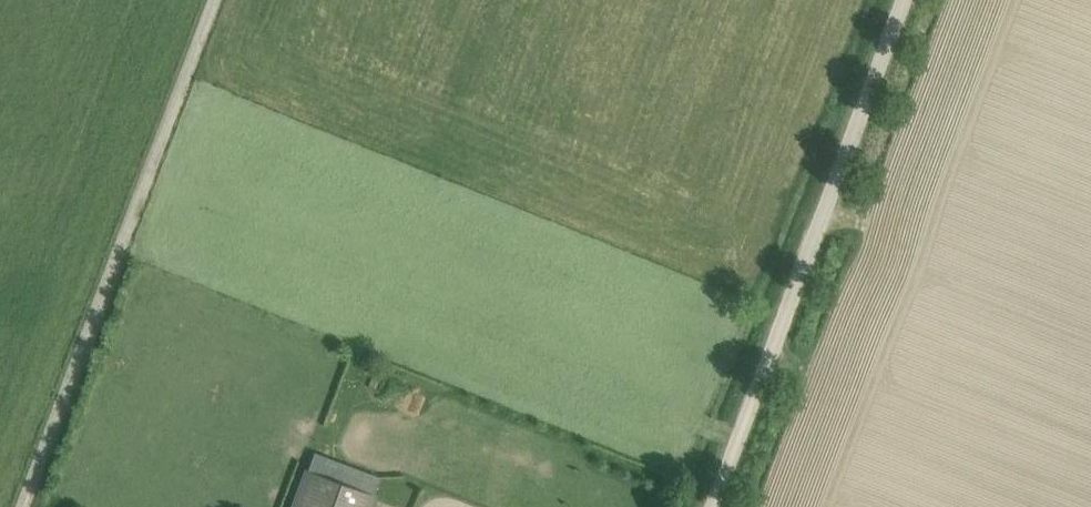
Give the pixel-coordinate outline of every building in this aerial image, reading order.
[(376,493),(309,468),(294,506),(371,506),(376,493)]
